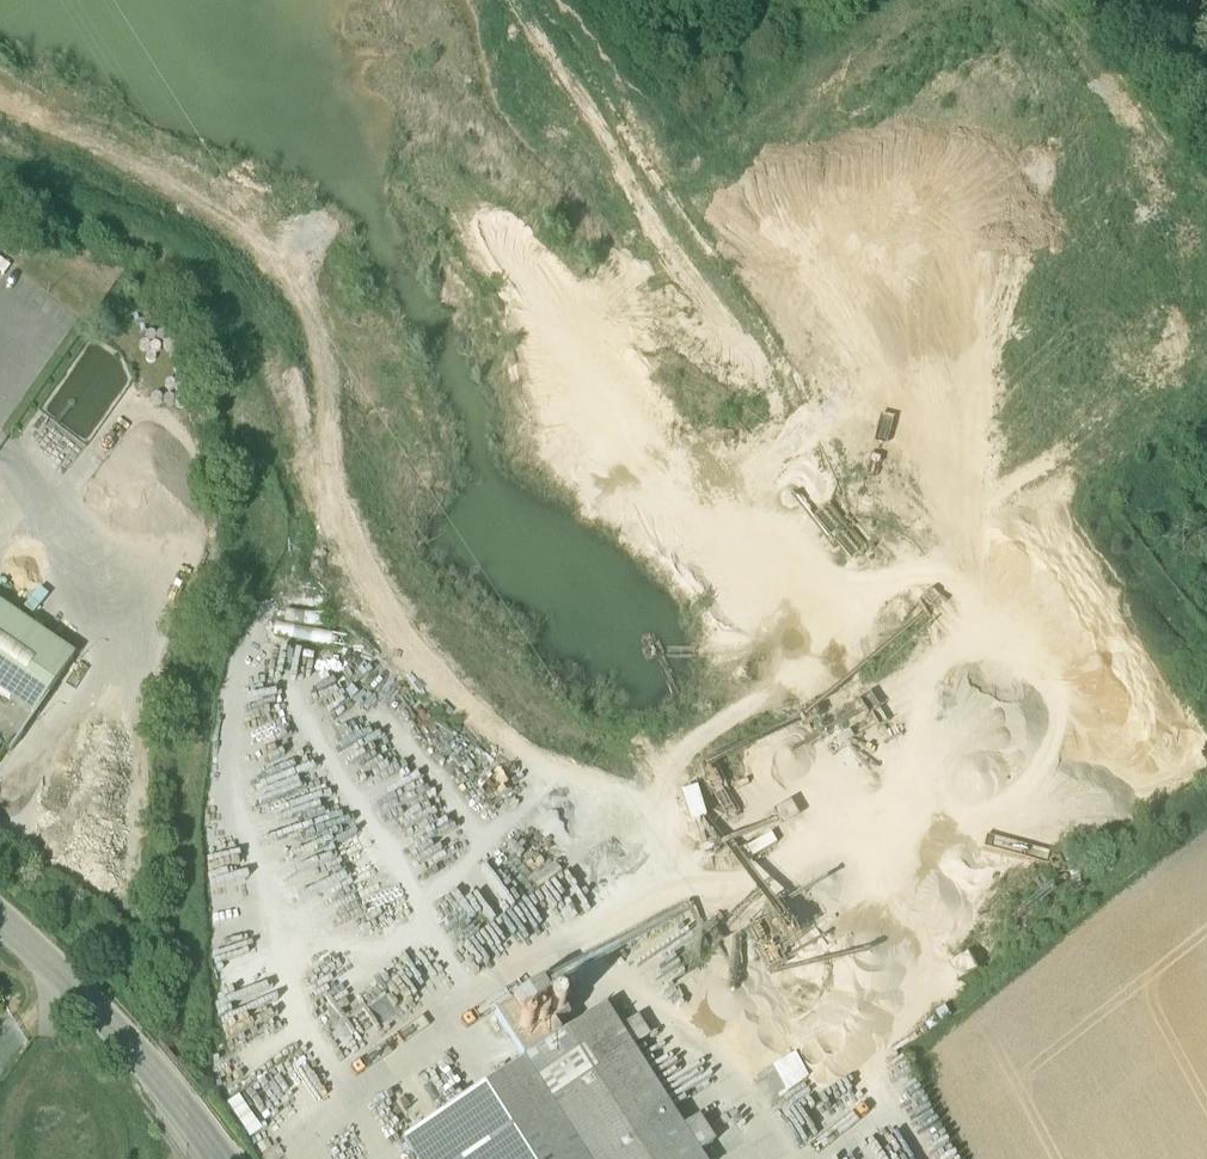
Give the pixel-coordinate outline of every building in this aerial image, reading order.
[(0,607),(0,694),(33,717),(73,658),(0,607)] [(700,792),(684,796),(693,827),(709,823),(700,792)] [(491,1020),(520,1065),(558,1040),(529,996),(491,1020)] [(402,1141),(413,1158),(699,1158),(604,1011),(558,1040),(520,1065),(402,1141)] [(797,1056),(773,1069),(788,1095),(811,1082),(797,1056)]
